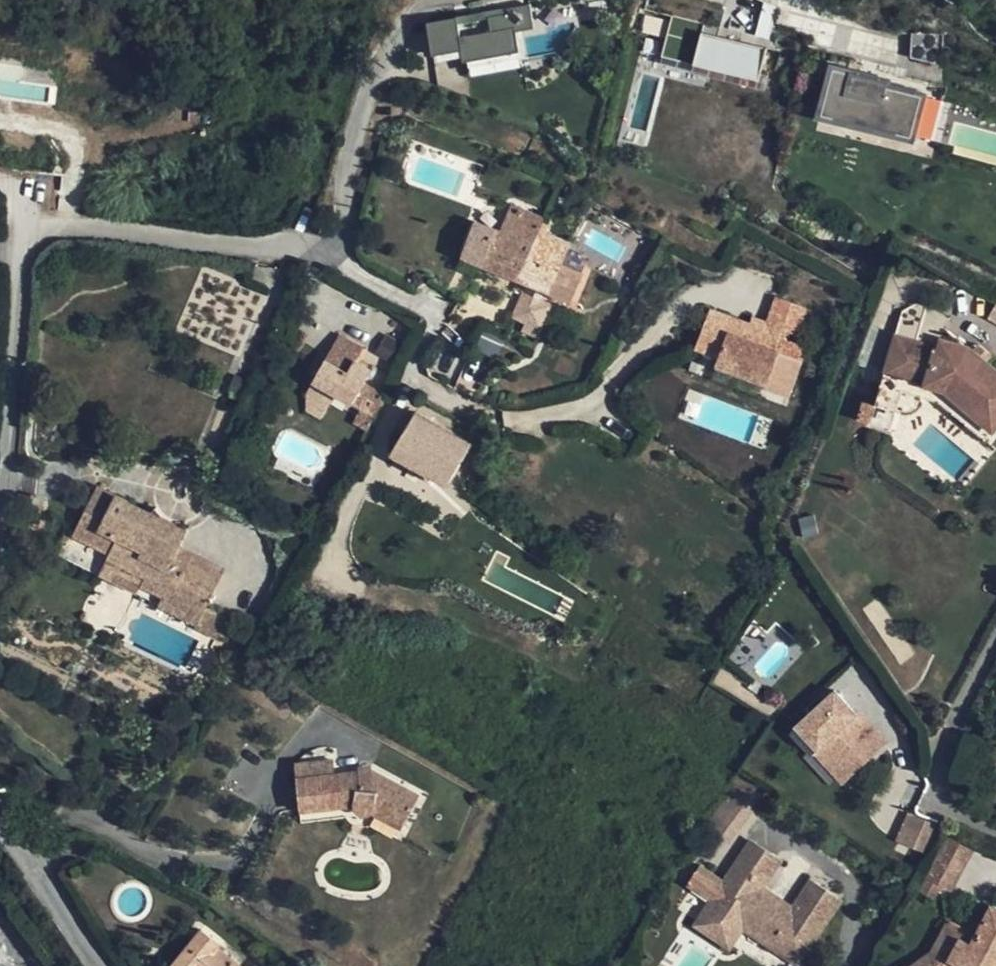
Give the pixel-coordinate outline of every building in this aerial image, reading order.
[(456,18),(426,23),(431,52),(460,46),(463,62),(519,52),(515,32),(534,29),(530,5),(506,9),(506,14),(488,18),(490,31),(460,36),(456,18)] [(670,13),(660,54),(759,77),(766,45),(773,46),(775,37),(719,23),(717,32),(700,29),(702,20),(670,13)] [(833,68),(823,111),(868,122),(867,127),(913,139),(914,136),(942,143),(945,130),(927,125),(931,109),(921,106),(924,94),(888,85),(889,81),(833,68)] [(512,203),(501,231),(480,265),(518,280),(539,231),(544,217),(512,203)] [(470,260),(487,225),(474,220),(460,256),(470,260)] [(501,231),(487,225),(470,260),(480,265),(501,231)] [(539,231),(518,280),(556,296),(566,272),(559,269),(569,244),(539,231)] [(566,272),(556,296),(573,303),(583,280),(566,272)] [(522,292),(512,316),(541,330),(552,304),(522,292)] [(712,309),(697,346),(721,355),(718,363),(767,383),(775,364),(799,373),(808,349),(782,339),(785,331),(797,335),(808,307),(777,296),(766,323),(762,334),(748,329),(750,324),(712,309)] [(995,428),(995,427),(995,372),(966,351),(941,342),(946,315),(903,302),(884,373),(933,388),(995,428)] [(340,334),(326,359),(349,371),(356,360),(363,347),(340,334)] [(373,370),(356,360),(349,371),(326,359),(314,382),(336,394),(363,410),(356,422),(368,429),(375,417),(387,395),(365,383),(373,370)] [(799,373),(775,364),(767,383),(766,387),(790,396),(799,373)] [(987,439),(995,428),(933,388),(884,373),(880,388),(932,402),(987,439)] [(330,405),(336,394),(314,382),(307,393),(330,405)] [(398,430),(404,432),(430,447),(428,452),(442,460),(457,434),(411,408),(398,430)] [(430,447),(404,432),(392,453),(414,465),(411,472),(445,491),(457,469),(442,460),(428,452),(430,447)] [(457,434),(442,460),(457,469),(472,443),(457,434)] [(188,535),(175,528),(171,535),(157,528),(161,520),(97,490),(73,537),(109,554),(107,558),(145,577),(140,587),(163,600),(171,583),(210,600),(224,573),(180,550),(188,535)] [(175,528),(161,520),(157,528),(171,535),(175,528)] [(208,604),(210,600),(171,583),(163,600),(160,609),(196,626),(197,625),(208,604)] [(219,643),(227,631),(234,617),(208,604),(197,625),(219,643)] [(243,621),(234,617),(227,631),(234,636),(243,621)] [(820,727),(809,739),(845,779),(885,742),(858,712),(849,720),(843,726),(837,720),(843,714),(827,697),(809,714),(820,727)] [(796,726),(809,739),(820,727),(809,714),(796,726)] [(849,720),(843,714),(837,720),(843,726),(849,720)] [(359,765),(359,772),(360,775),(373,774),(373,770),(372,764),(359,765)] [(360,775),(359,772),(297,778),(301,807),(302,822),(349,817),(371,814),(375,812),(402,827),(420,795),(373,770),(373,774),(360,775)] [(906,811),(894,843),(922,854),(935,822),(906,811)] [(948,837),(927,876),(942,884),(952,889),(972,849),(948,837)] [(754,840),(744,855),(771,871),(780,857),(754,840)] [(696,870),(813,936),(839,897),(814,881),(794,910),(760,888),(771,871),(744,855),(728,880),(701,863),(696,870)] [(813,936),(696,870),(686,885),(712,903),(699,922),(730,942),(743,922),(798,959),(813,936)] [(942,884),(927,876),(920,889),(935,897),(942,884)] [(992,906),(972,943),(959,937),(962,931),(946,923),(933,951),(946,959),(962,965),(995,965),(995,908),(992,906)] [(172,965),(242,965),(218,946),(220,943),(201,928),(172,965)]
